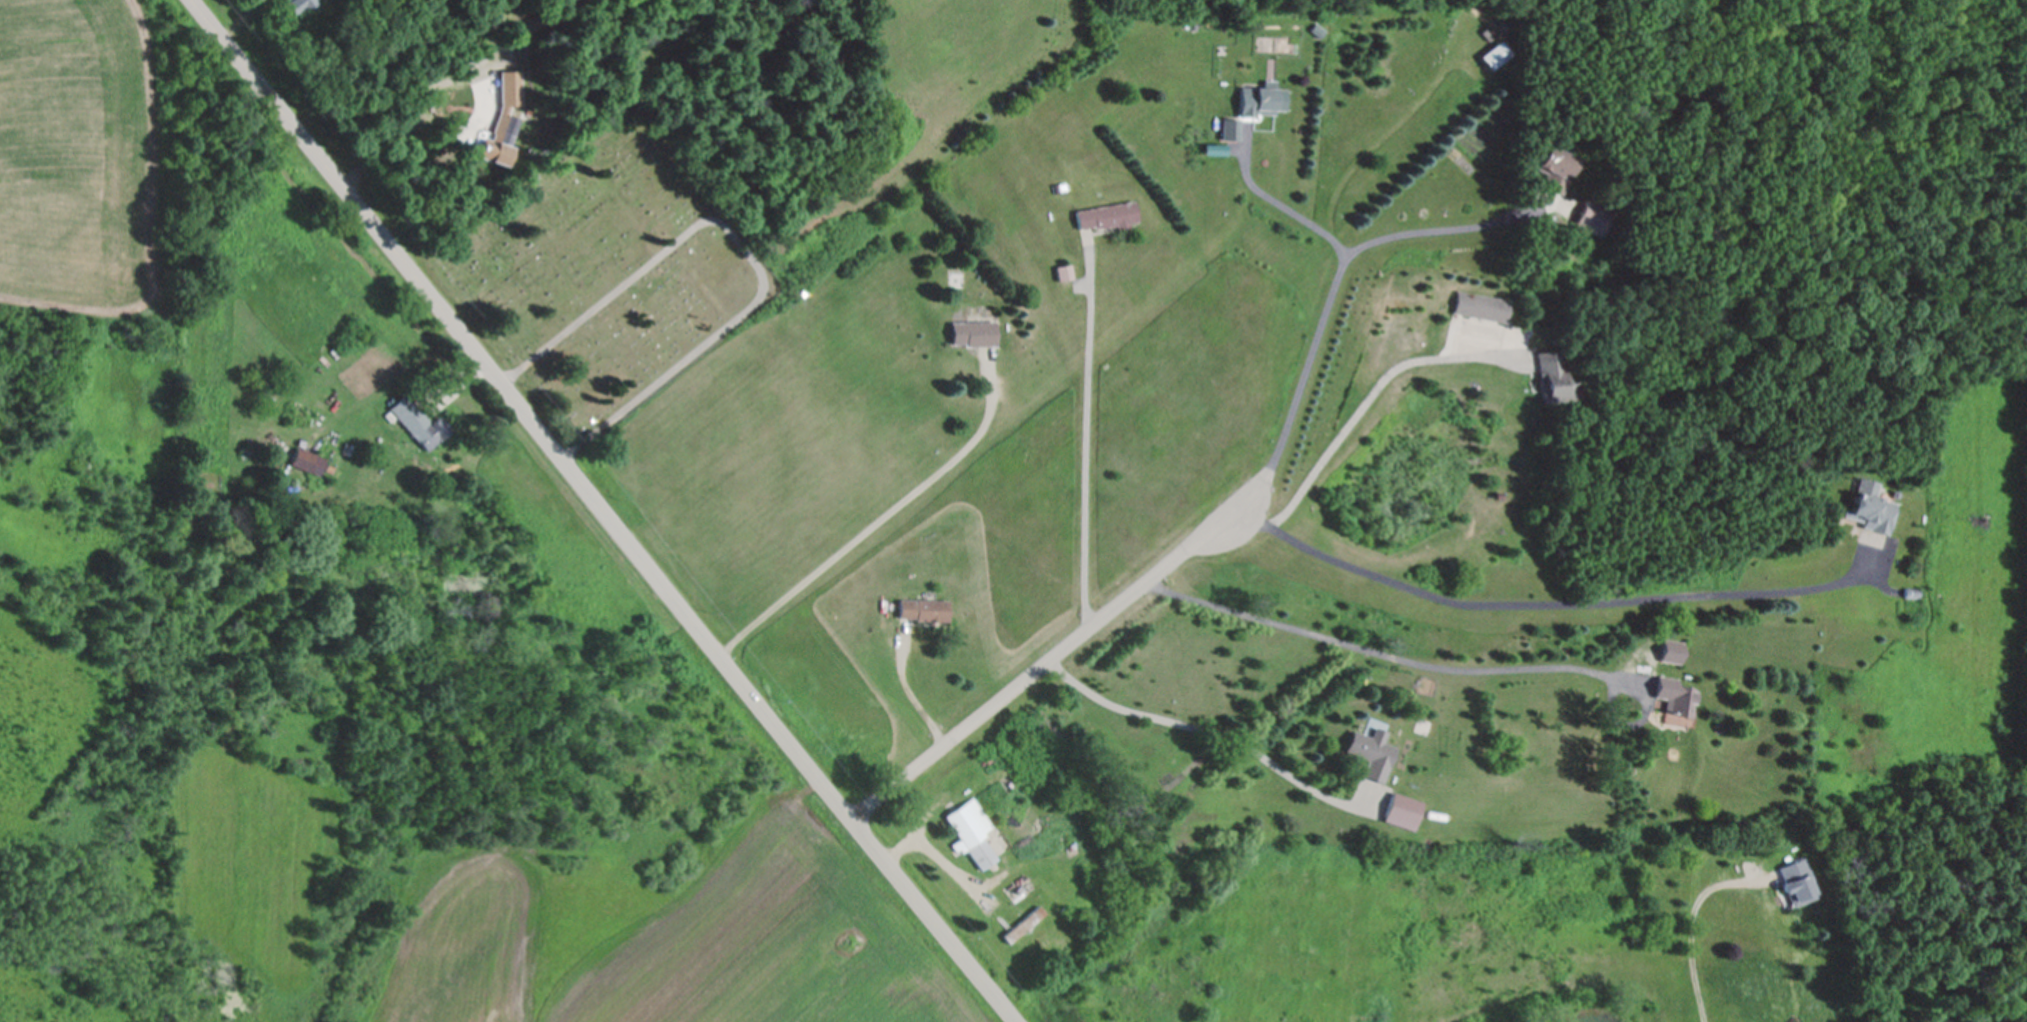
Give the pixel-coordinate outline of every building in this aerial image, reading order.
[(298,9),(313,0),(292,0),(298,9)] [(500,105),(521,105),(521,71),(500,71),(500,105)] [(1240,87),(1240,115),(1276,115),(1276,87),(1240,87)] [(496,165),(513,165),(513,115),(496,115),(496,165)] [(1234,138),(1233,121),(1222,122),(1223,139),(1234,138)] [(1535,178),(1566,189),(1577,157),(1547,146),(1535,178)] [(1139,222),(1135,200),(1075,209),(1078,231),(1139,222)] [(1600,239),(1610,211),(1583,201),(1572,229),(1600,239)] [(1059,279),(1072,276),(1070,264),(1056,266),(1059,279)] [(1511,298),(1458,289),(1454,312),(1507,321),(1511,298)] [(996,321),(952,321),(952,344),(996,344),(996,321)] [(1542,402),(1577,399),(1576,384),(1565,385),(1561,349),(1537,352),(1542,402)] [(389,409),(427,451),(450,430),(438,416),(432,421),(406,393),(389,409)] [(295,417),(304,422),(314,407),(306,401),(295,417)] [(1897,501),(1856,491),(1851,511),(1844,509),(1842,521),(1891,531),(1897,501)] [(899,599),(899,619),(949,619),(949,599),(899,599)] [(1661,661),(1682,663),(1684,640),(1664,638),(1661,661)] [(1693,716),(1694,685),(1679,684),(1679,677),(1656,676),(1655,698),(1665,698),(1664,715),(1693,716)] [(1352,730),(1345,751),(1369,759),(1363,776),(1384,783),(1396,746),(1383,742),(1387,731),(1375,727),(1372,737),(1352,730)] [(1414,831),(1422,802),(1392,793),(1384,822),(1414,831)] [(993,828),(974,797),(944,815),(959,839),(950,845),(957,855),(967,849),(980,870),(997,860),(982,835),(993,828)] [(1778,867),(1791,907),(1818,898),(1804,858),(1778,867)] [(1044,914),(1037,906),(1002,934),(1008,942),(1044,914)]
